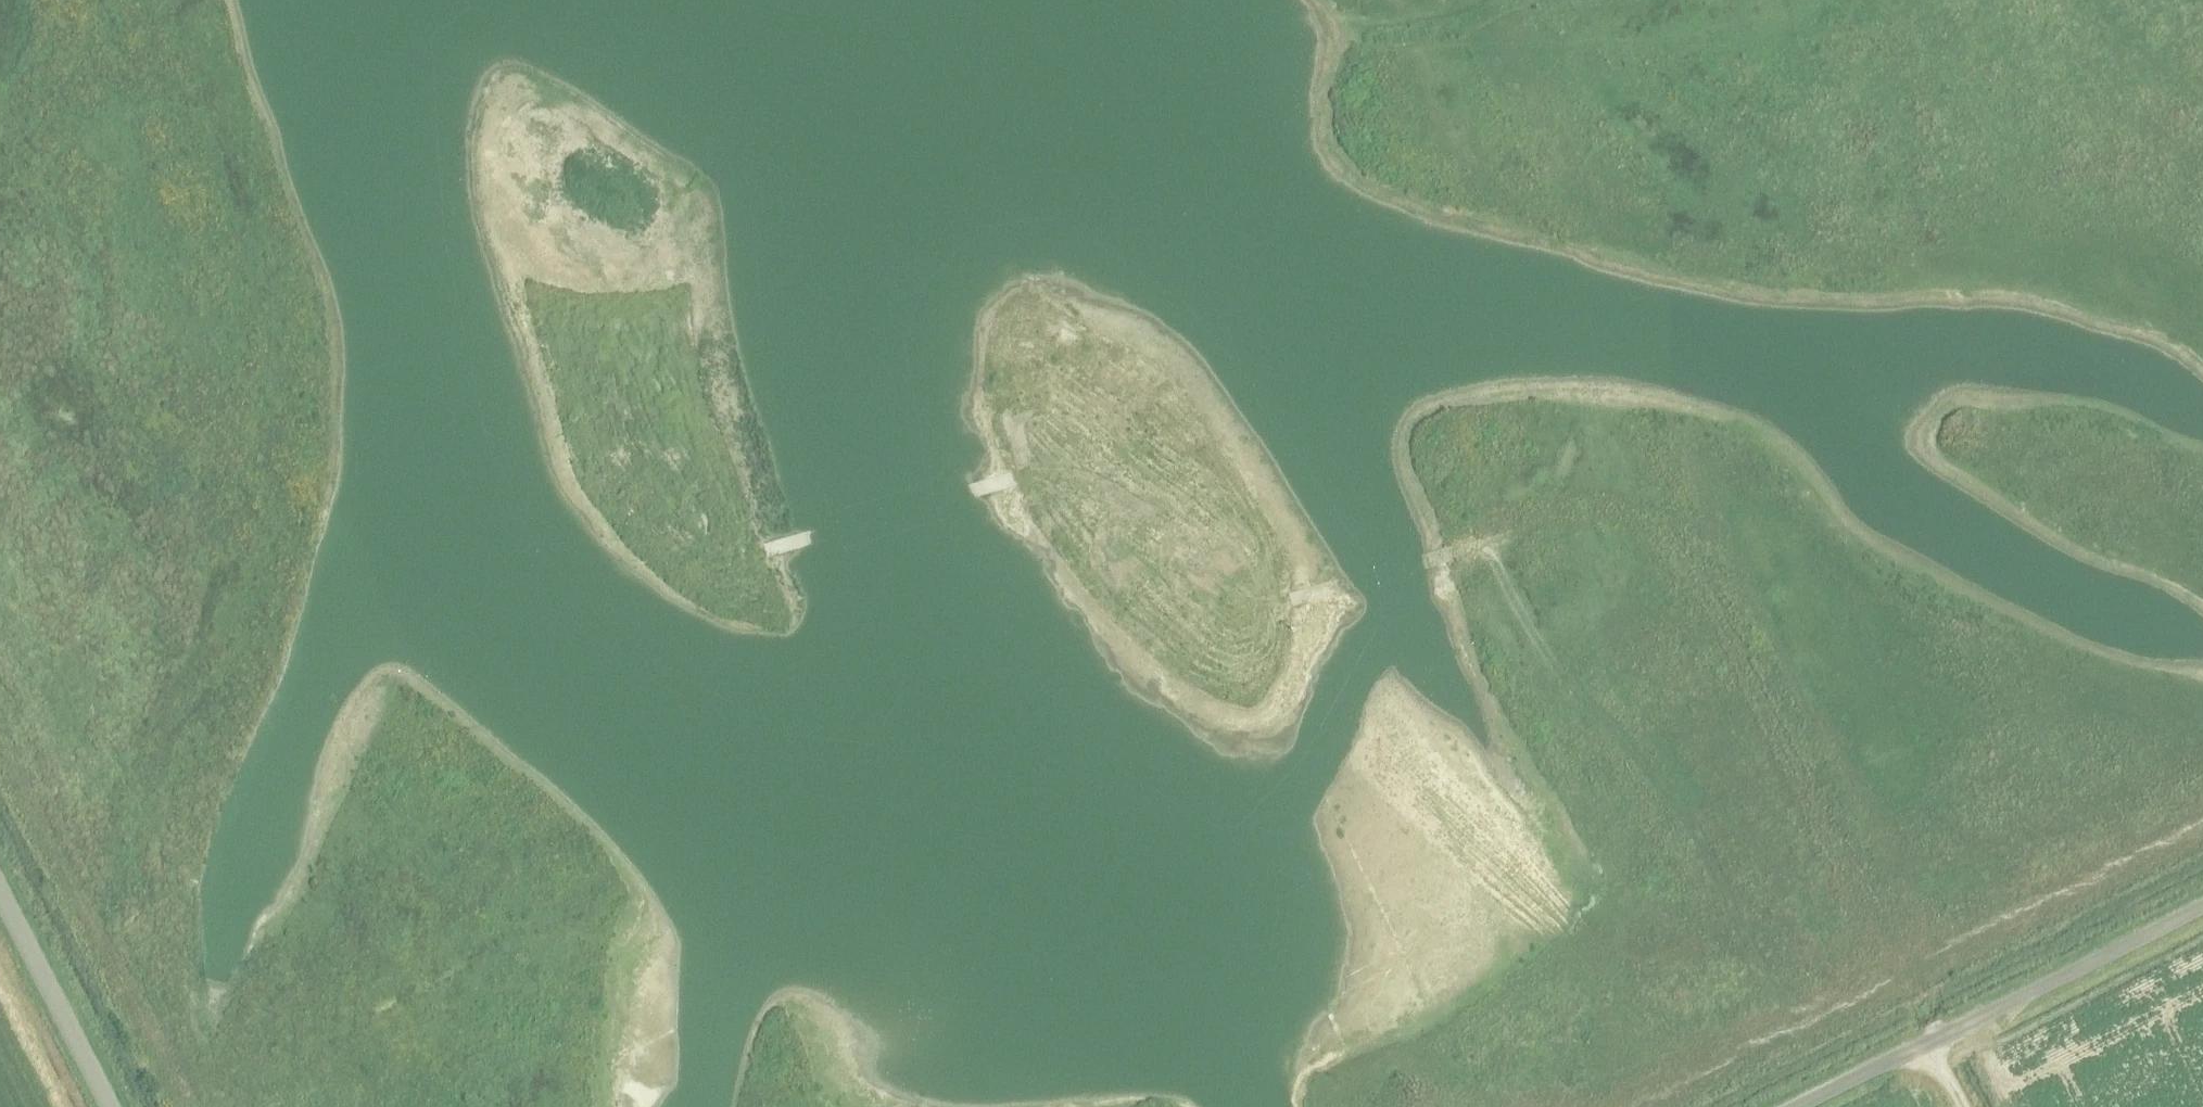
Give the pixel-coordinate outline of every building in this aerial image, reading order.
[(1640,929),(1646,938),(1662,928),(1656,919),(1640,929)]
